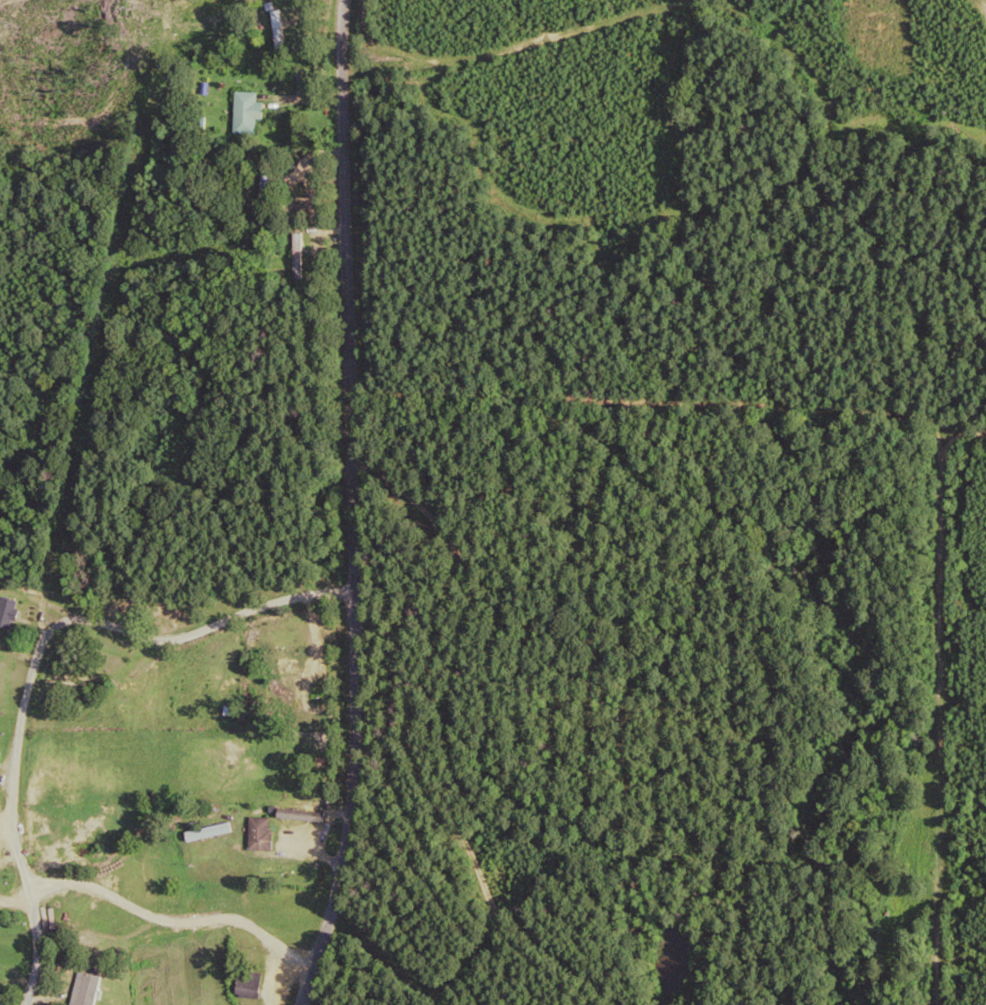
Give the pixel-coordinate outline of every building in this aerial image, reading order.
[(271,6),(271,50),(281,50),(281,6),(271,6)] [(256,91),(234,90),(233,132),(256,133),(257,119),(263,119),(263,101),(255,101),(256,91)] [(0,595),(0,627),(11,630),(18,599),(0,595)] [(248,849),(269,849),(269,816),(248,816),(248,849)] [(229,831),(226,821),(182,831),(184,841),(229,831)] [(237,998),(259,998),(259,970),(237,970),(237,998)]
